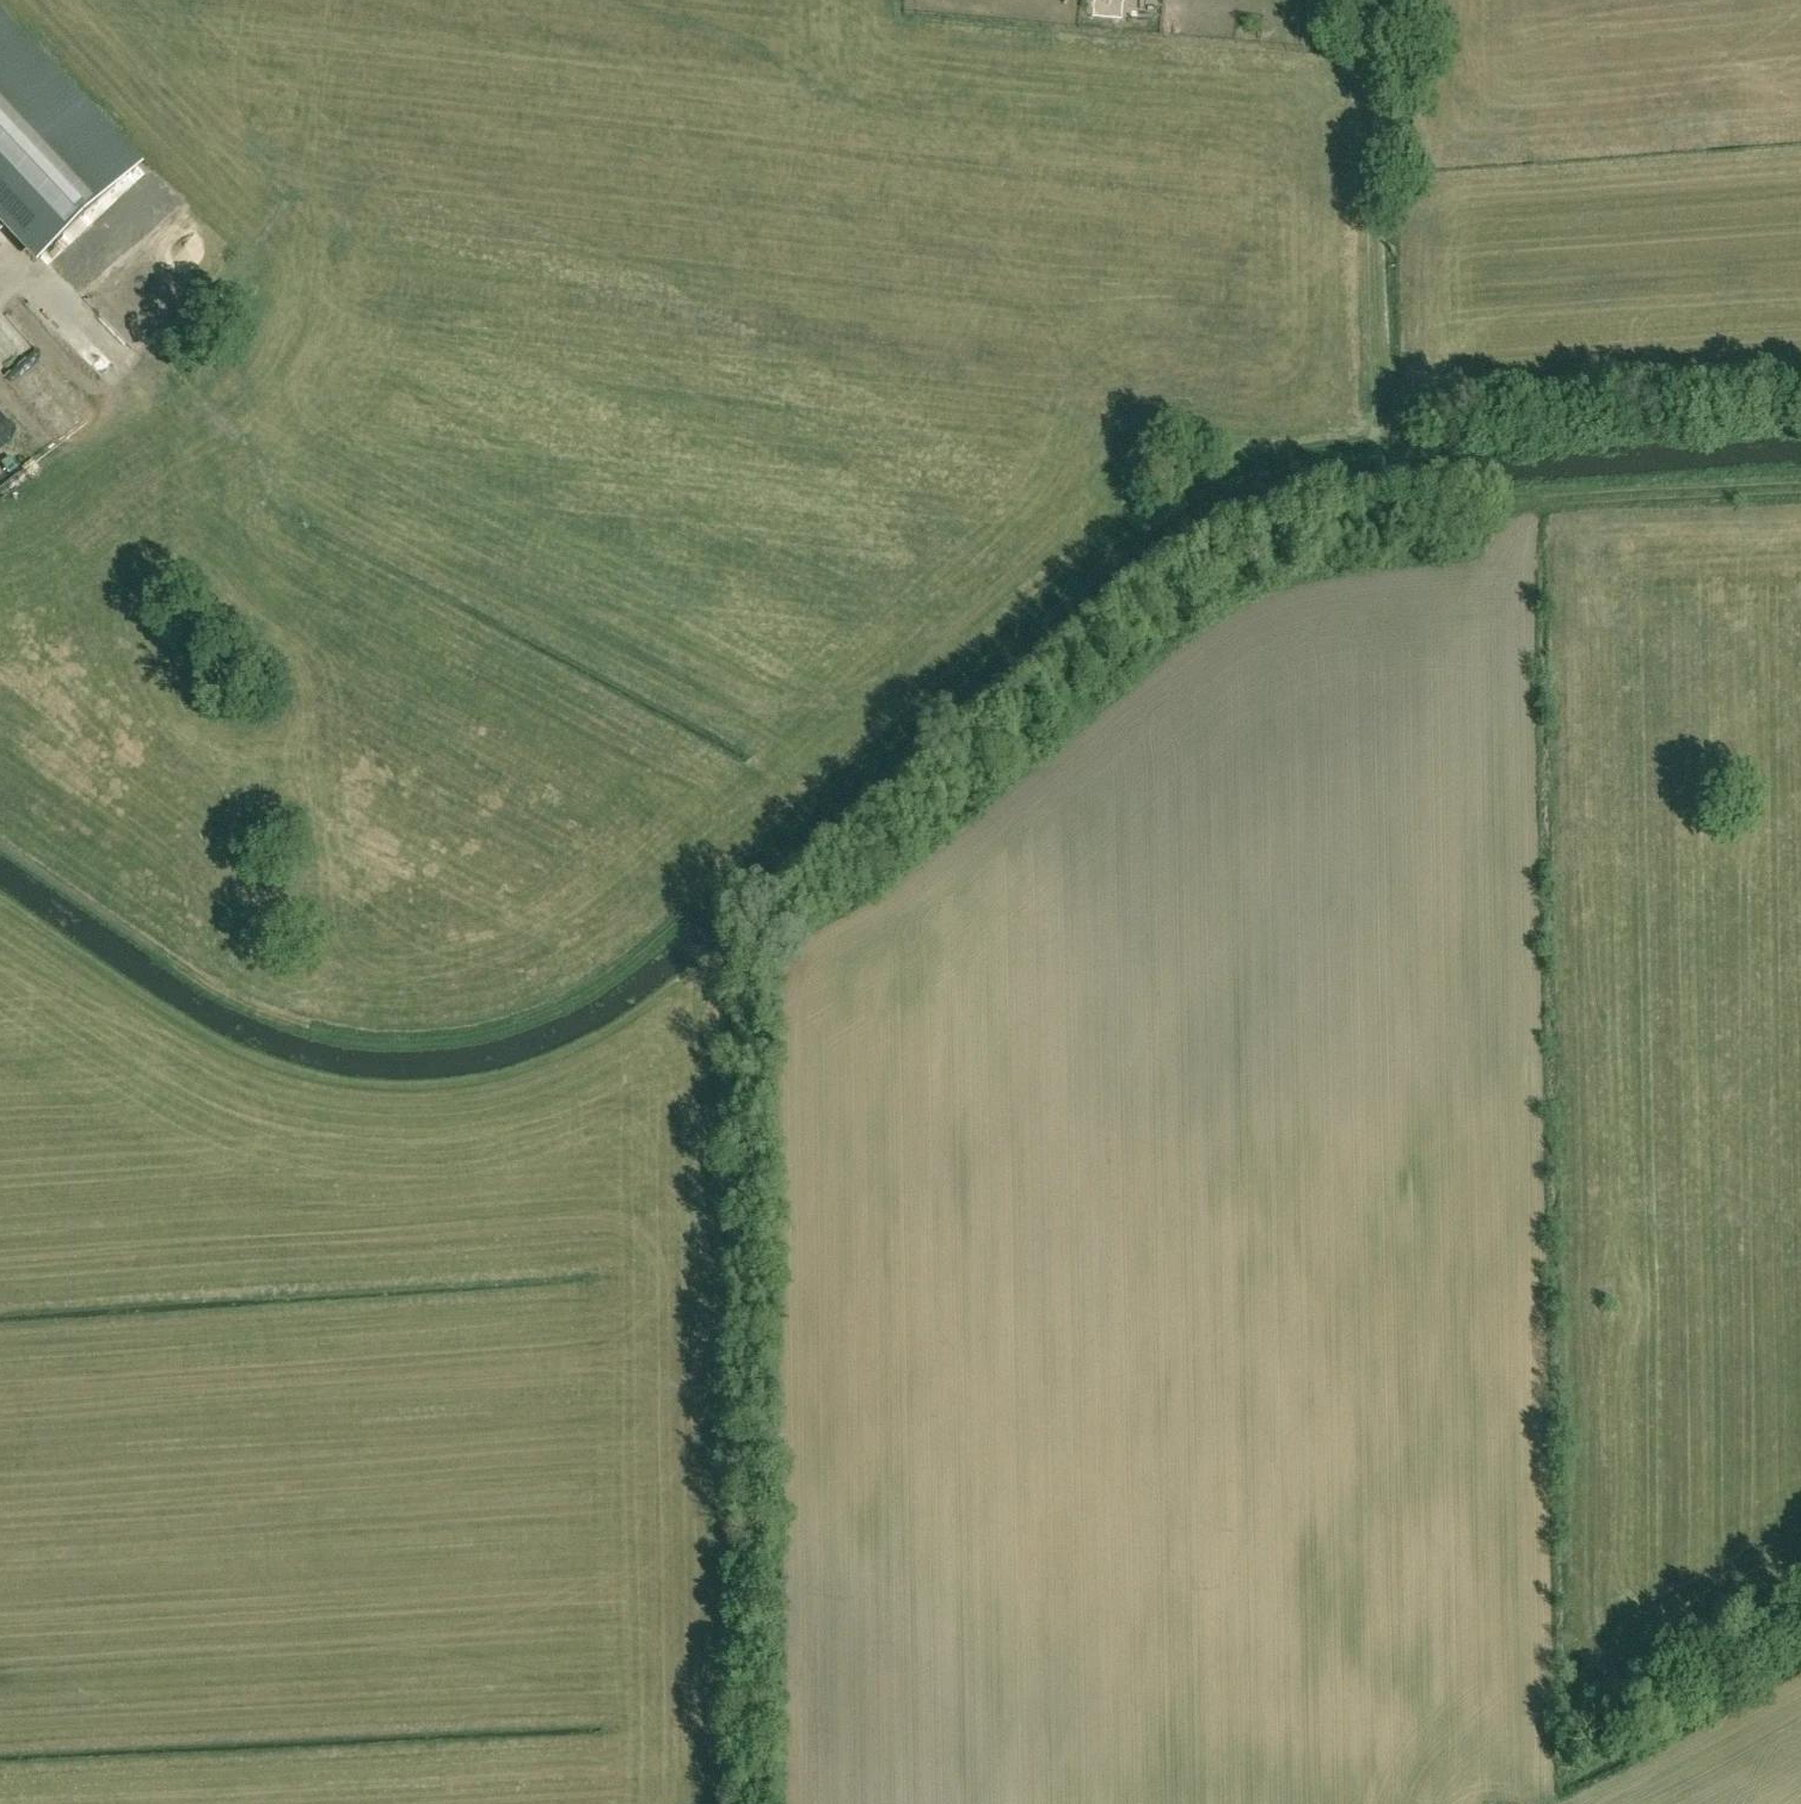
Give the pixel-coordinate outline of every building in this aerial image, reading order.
[(5,225),(39,256),(135,165),(0,21),(0,220),(5,225)] [(22,430),(0,407),(0,452),(22,430)]
